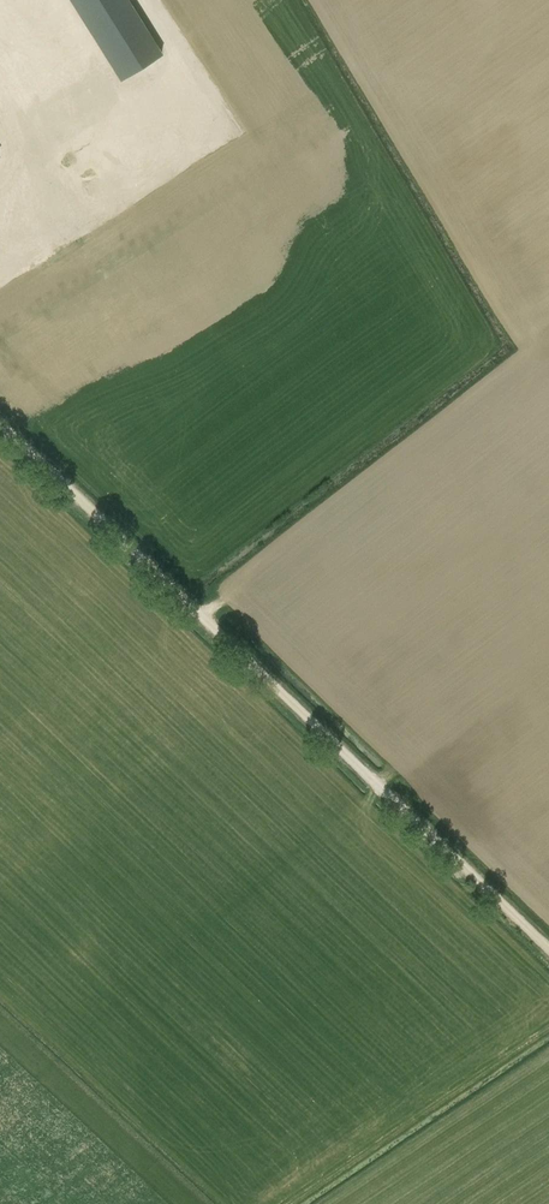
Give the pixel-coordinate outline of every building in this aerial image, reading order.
[(54,118),(74,105),(8,0),(0,0),(0,32),(54,118)] [(120,79),(161,53),(128,0),(70,0),(120,79)]
